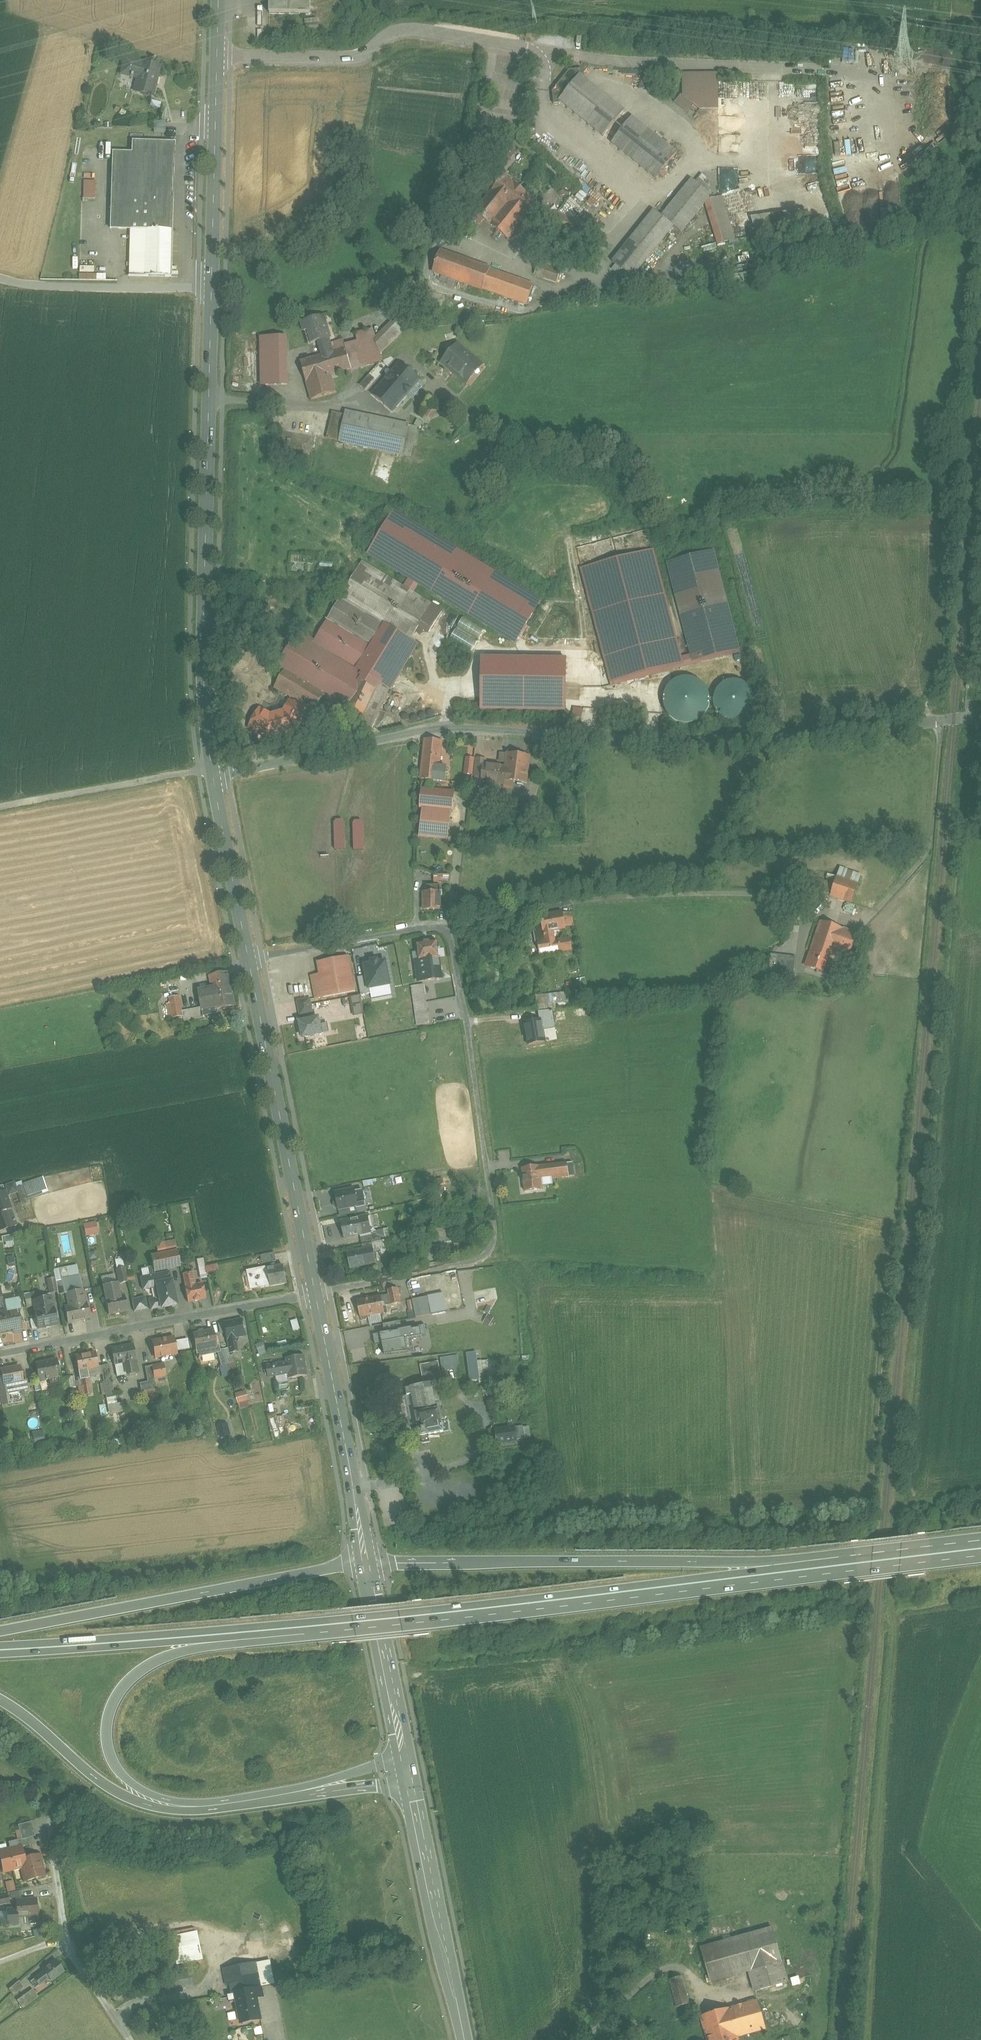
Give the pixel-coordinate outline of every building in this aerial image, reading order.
[(269,17),(309,18),(309,0),(270,0),(269,17)] [(160,67),(127,59),(123,74),(140,78),(136,92),(152,97),(160,67)] [(570,71),(557,86),(558,91),(553,92),(554,104),(560,104),(561,102),(582,76),(583,75),(583,69),(570,71)] [(719,74),(684,74),(685,97),(700,110),(719,110),(719,74)] [(625,111),(582,76),(561,102),(604,137),(625,111)] [(678,153),(633,117),(612,143),(657,179),(678,153)] [(721,153),(734,153),(734,141),(721,141),(721,153)] [(167,142),(131,142),(131,153),(112,153),(111,225),(132,225),(131,271),(130,271),(130,272),(172,272),(172,270),(170,270),(170,188),(166,188),(167,142)] [(808,158),(808,173),(818,173),(818,158),(808,158)] [(721,194),(735,194),(734,168),(720,169),(721,194)] [(538,203),(505,176),(476,212),(509,239),(538,203)] [(97,180),(85,180),(84,197),(96,198),(97,180)] [(693,180),(662,217),(674,227),(682,233),(706,203),(709,200),(712,196),(693,180)] [(722,197),(710,201),(709,200),(706,203),(708,211),(719,245),(736,240),(722,197)] [(807,210),(752,218),(758,237),(813,229),(807,210)] [(584,223),(550,211),(545,225),(579,237),(584,223)] [(655,211),(613,262),(633,278),(674,227),(662,217),(655,211)] [(490,269),(441,251),(434,272),(483,290),(483,289),(490,269)] [(561,272),(539,264),(536,274),(558,282),(561,272)] [(534,285),(490,269),(483,289),(527,305),(534,285)] [(419,276),(405,279),(408,290),(422,287),(419,276)] [(324,316),(303,322),(305,331),(309,330),(313,343),(320,341),(324,355),(333,353),(331,344),(329,339),(331,338),(324,316)] [(405,329),(395,319),(375,339),(380,355),(405,329)] [(357,342),(346,345),(353,369),(381,361),(380,355),(375,339),(372,329),(355,334),(357,342)] [(281,337),(262,338),(263,385),(282,385),(281,337)] [(344,341),(331,344),(333,353),(346,349),(344,341)] [(482,366),(458,345),(443,363),(449,368),(449,367),(468,383),(482,366)] [(324,355),(308,360),(301,362),(307,382),(312,399),(336,393),(331,375),(352,369),(346,349),(333,353),(324,355)] [(402,363),(373,393),(394,410),(422,380),(402,363)] [(370,374),(360,385),(366,390),(375,379),(370,374)] [(410,425),(346,411),(345,415),(340,441),(411,457),(414,445),(406,443),(410,425)] [(345,415),(333,412),(327,438),(340,441),(345,415)] [(394,513),(368,555),(516,645),(542,601),(394,513)] [(713,551),(669,563),(694,660),(739,648),(713,551)] [(582,571),(612,687),(684,669),(654,553),(582,571)] [(315,641),(315,642),(358,668),(385,624),(411,640),(432,605),(363,563),(315,641)] [(474,651),(479,640),(481,641),(486,630),(464,618),(452,639),(474,651)] [(411,640),(385,624),(358,668),(383,684),(385,681),(411,640)] [(389,683),(385,681),(383,684),(358,668),(315,642),(315,641),(300,632),(278,667),(285,671),(286,669),(312,686),(332,655),(363,674),(380,682),(387,686),(389,683)] [(567,662),(482,660),(481,713),(566,714),(567,662)] [(312,686),(286,669),(285,671),(275,687),(293,697),(285,712),(271,715),(277,735),(299,729),(311,707),(315,709),(325,695),(312,686)] [(380,682),(363,674),(342,718),(360,726),(380,682)] [(684,727),(693,726),(701,723),(707,717),(711,710),(712,703),(711,695),(708,688),(703,682),(696,679),(688,677),(680,678),(673,682),(667,688),(664,695),(663,704),(665,712),(669,719),(676,724),(684,727)] [(738,680),(734,680),(731,681),(730,681),(728,682),(725,683),(723,684),(721,685),(720,687),(719,688),(717,690),(716,693),(715,695),(715,697),(715,699),(715,701),(715,705),(716,707),(716,709),(718,712),(720,714),(721,716),(723,717),(725,718),(727,719),(728,720),(732,721),(735,721),(739,721),(741,720),(744,719),(745,718),(747,717),(749,716),(751,714),(753,711),(754,709),(754,708),(755,706),(755,703),(755,701),(755,698),(755,697),(755,695),(754,693),(754,692),(752,690),(750,687),(749,685),(747,684),(745,683),(743,682),(741,681),(738,680)] [(380,682),(360,726),(370,731),(391,687),(387,686),(380,682)] [(584,716),(585,710),(576,708),(574,714),(584,716)] [(443,742),(426,740),(426,741),(425,752),(424,752),(424,756),(423,766),(423,767),(422,777),(422,779),(446,782),(447,768),(440,767),(443,742)] [(531,756),(508,753),(506,767),(504,780),(505,781),(527,783),(531,756)] [(475,759),(467,758),(465,774),(473,775),(475,759)] [(486,759),(477,758),(475,776),(483,777),(484,765),(486,765),(486,759)] [(486,765),(484,765),(483,777),(482,782),(505,785),(505,781),(504,780),(506,767),(486,765)] [(455,792),(423,789),(421,807),(452,810),(453,810),(455,792)] [(452,810),(424,807),(421,836),(448,839),(452,810)] [(861,876),(840,869),(837,877),(859,884),(861,876)] [(827,883),(817,879),(812,895),(820,898),(822,893),(831,896),(837,877),(830,875),(827,883)] [(859,884),(837,877),(831,896),(852,903),(859,884)] [(440,890),(440,886),(432,886),(432,892),(424,892),(424,910),(441,909),(441,899),(443,899),(443,890),(440,890)] [(563,911),(541,915),(542,921),(533,923),(537,942),(539,942),(541,954),(572,949),(570,937),(556,939),(554,930),(565,928),(565,927),(563,913),(563,911)] [(572,911),(563,913),(565,927),(574,925),(572,911)] [(822,921),(817,937),(816,936),(807,966),(818,970),(817,973),(831,977),(837,960),(834,959),(837,950),(836,950),(843,929),(844,928),(822,921)] [(858,933),(843,929),(836,950),(837,950),(851,954),(858,933)] [(430,941),(424,942),(425,942),(418,944),(420,960),(416,961),(419,980),(425,979),(425,980),(442,978),(437,940),(430,941)] [(796,957),(772,954),(770,971),(794,974),(796,957)] [(349,956),(318,962),(320,974),(311,975),(316,999),(356,992),(349,956)] [(392,959),(368,963),(373,990),(396,986),(392,959)] [(211,976),(213,989),(200,991),(203,1007),(204,1014),(205,1014),(205,1013),(212,1012),(212,1014),(219,1013),(218,1008),(235,1005),(230,973),(211,976)] [(424,984),(412,986),(417,1025),(430,1023),(424,984)] [(568,1006),(568,993),(538,995),(538,1007),(568,1006)] [(180,996),(170,998),(171,1003),(168,1004),(170,1018),(184,1016),(183,1010),(180,996)] [(310,998),(298,1001),(299,1007),(312,1005),(310,998)] [(312,1005),(299,1007),(301,1015),(313,1012),(312,1005)] [(203,1007),(183,1010),(184,1016),(185,1020),(204,1017),(204,1014),(203,1007)] [(553,1009),(553,1010),(554,1018),(555,1022),(567,1021),(566,1008),(553,1009)] [(553,1010),(540,1011),(542,1020),(542,1021),(554,1018),(553,1010)] [(319,1018),(302,1022),(303,1028),(302,1030),(302,1035),(304,1035),(305,1037),(330,1032),(328,1023),(323,1024),(322,1021),(320,1021),(319,1018)] [(542,1020),(525,1023),(528,1044),(545,1041),(543,1029),(556,1027),(555,1022),(554,1018),(542,1021),(542,1020)] [(566,1163),(540,1166),(542,1178),(552,1176),(552,1179),(568,1177),(566,1163)] [(540,1166),(523,1168),(526,1191),(543,1189),(542,1178),(540,1166)] [(443,1181),(428,1182),(429,1189),(444,1188),(443,1181)] [(355,1189),(336,1193),(337,1201),(336,1201),(335,1202),(335,1205),(335,1206),(336,1207),(337,1208),(337,1209),(339,1209),(339,1210),(356,1206),(356,1209),(366,1207),(363,1191),(356,1192),(355,1189)] [(2,1230),(18,1225),(5,1190),(0,1192),(0,1225),(2,1230)] [(95,1216),(82,1218),(84,1230),(97,1228),(95,1216)] [(368,1217),(341,1222),(345,1239),(362,1235),(361,1234),(371,1232),(368,1217)] [(372,1235),(361,1238),(362,1245),(383,1241),(386,1240),(384,1233),(372,1236),(372,1235)] [(176,1240),(164,1243),(166,1249),(177,1246),(176,1240)] [(383,1241),(362,1245),(363,1250),(348,1253),(351,1268),(376,1263),(374,1251),(380,1250),(385,1249),(384,1243),(385,1243),(385,1241),(383,1242),(383,1241)] [(178,1250),(151,1256),(155,1272),(181,1267),(181,1266),(178,1250)] [(380,1250),(374,1251),(376,1263),(382,1262),(380,1250)] [(275,1252),(261,1255),(263,1264),(277,1261),(275,1252)] [(205,1258),(198,1259),(202,1279),(208,1278),(207,1273),(220,1271),(218,1264),(206,1266),(205,1258)] [(124,1259),(116,1261),(117,1268),(125,1267),(124,1259)] [(284,1266),(275,1267),(275,1265),(268,1266),(268,1269),(272,1286),(288,1283),(284,1266)] [(268,1266),(250,1270),(254,1289),(272,1286),(268,1269),(268,1266)] [(125,1267),(117,1268),(120,1283),(128,1282),(125,1267)] [(78,1271),(54,1275),(55,1279),(56,1282),(79,1277),(78,1271)] [(169,1272),(141,1278),(143,1290),(153,1288),(155,1299),(149,1300),(151,1309),(162,1307),(162,1308),(163,1308),(175,1305),(176,1306),(173,1287),(172,1287),(169,1272)] [(192,1272),(183,1274),(185,1286),(194,1284),(192,1272)] [(79,1277),(56,1282),(57,1292),(58,1295),(66,1293),(82,1290),(79,1277)] [(55,1279),(46,1280),(48,1294),(57,1292),(56,1282),(55,1279)] [(118,1283),(103,1286),(108,1315),(127,1311),(124,1295),(121,1296),(118,1283)] [(185,1286),(188,1302),(194,1301),(194,1302),(199,1300),(205,1298),(202,1283),(194,1284),(185,1286)] [(382,1296),(358,1300),(361,1318),(361,1317),(361,1319),(362,1319),(363,1320),(364,1320),(365,1320),(366,1320),(367,1319),(368,1318),(368,1317),(368,1316),(385,1313),(383,1306),(401,1302),(398,1288),(389,1290),(390,1294),(382,1296)] [(82,1290),(66,1293),(70,1314),(65,1315),(67,1323),(73,1322),(72,1322),(89,1319),(86,1303),(85,1304),(82,1290)] [(428,1296),(413,1299),(416,1317),(432,1314),(428,1296)] [(51,1297),(32,1300),(34,1312),(37,1328),(57,1325),(54,1308),(53,1309),(51,1297)] [(146,1297),(132,1300),(135,1312),(148,1309),(146,1297)] [(0,1312),(0,1332),(12,1330),(13,1333),(23,1331),(18,1309),(0,1312)] [(492,1326),(495,1317),(488,1315),(485,1324),(492,1326)] [(242,1320),(223,1324),(226,1340),(227,1340),(230,1354),(239,1352),(236,1338),(246,1336),(244,1329),(246,1327),(245,1322),(243,1321),(242,1320)] [(384,1334),(369,1337),(372,1354),(380,1353),(382,1362),(415,1360),(413,1344),(428,1342),(425,1326),(403,1329),(402,1323),(382,1326),(384,1334)] [(203,1330),(199,1331),(199,1333),(193,1334),(196,1351),(197,1351),(197,1350),(216,1347),(216,1348),(217,1347),(213,1330),(204,1332),(203,1330)] [(174,1338),(153,1342),(156,1358),(162,1357),(163,1362),(172,1360),(172,1356),(177,1354),(174,1338)] [(264,1343),(257,1345),(261,1356),(268,1353),(264,1343)] [(133,1345),(112,1349),(115,1365),(125,1363),(127,1375),(138,1373),(136,1361),(137,1361),(133,1345)] [(228,1364),(224,1349),(218,1351),(222,1366),(228,1364)] [(96,1352),(76,1356),(79,1371),(99,1368),(96,1352)] [(477,1352),(467,1353),(470,1379),(480,1378),(477,1352)] [(305,1355),(287,1358),(287,1363),(283,1363),(283,1364),(274,1365),(267,1366),(269,1377),(286,1374),(286,1376),(290,1375),(290,1379),(308,1376),(305,1355)] [(459,1356),(441,1358),(443,1371),(454,1369),(456,1378),(462,1377),(459,1356)] [(57,1359),(36,1364),(39,1381),(49,1379),(58,1378),(61,1377),(59,1367),(60,1367),(60,1365),(59,1362),(58,1361),(57,1359)] [(439,1362),(421,1365),(425,1385),(425,1386),(435,1384),(443,1382),(439,1362)] [(164,1364),(157,1365),(160,1378),(166,1377),(164,1364)] [(110,1365),(101,1367),(105,1383),(104,1383),(106,1399),(115,1397),(112,1383),(113,1383),(110,1365)] [(153,1366),(145,1367),(148,1382),(140,1384),(142,1392),(157,1389),(153,1366)] [(20,1367),(2,1370),(7,1395),(22,1392),(30,1390),(28,1380),(23,1381),(20,1367)] [(69,1377),(62,1378),(64,1389),(71,1388),(69,1377)] [(58,1378),(49,1379),(50,1386),(60,1384),(58,1378)] [(89,1378),(81,1380),(84,1396),(92,1394),(89,1378)] [(425,1385),(413,1388),(413,1389),(407,1390),(408,1396),(413,1395),(417,1415),(419,1425),(420,1424),(421,1428),(420,1428),(419,1429),(418,1430),(417,1432),(417,1435),(419,1437),(420,1436),(420,1437),(422,1437),(429,1436),(450,1431),(448,1422),(442,1423),(441,1420),(446,1419),(446,1418),(447,1418),(446,1410),(444,1410),(441,1411),(439,1402),(435,1384),(425,1386),(425,1385)] [(248,1390),(236,1394),(241,1409),(252,1406),(248,1390)] [(22,1392),(7,1395),(9,1404),(23,1401),(22,1392)] [(221,1438),(233,1435),(230,1423),(218,1426),(221,1438)] [(526,1426),(496,1431),(498,1443),(524,1438),(528,1438),(526,1426)] [(43,1431),(34,1433),(36,1445),(46,1443),(43,1431)] [(429,1436),(422,1437),(423,1444),(431,1443),(429,1436)] [(529,1443),(525,1444),(527,1454),(538,1452),(536,1442),(529,1443)] [(32,1822),(19,1825),(23,1838),(9,1842),(11,1849),(22,1846),(22,1847),(31,1844),(29,1837),(35,1836),(32,1822)] [(24,1858),(22,1847),(22,1846),(11,1849),(0,1851),(0,1853),(5,1872),(22,1867),(25,1881),(46,1876),(40,1854),(24,1858)] [(15,1880),(7,1881),(8,1891),(16,1890),(15,1880)] [(21,1890),(7,1893),(8,1895),(9,1898),(22,1897),(21,1890)] [(0,1897),(0,1904),(10,1902),(9,1898),(8,1895),(0,1897)] [(37,1899),(16,1900),(16,1909),(7,1909),(8,1924),(18,1923),(18,1916),(38,1915),(37,1899)] [(716,1944),(702,1948),(711,1981),(750,1971),(782,1961),(773,1928),(737,1938),(716,1944)] [(189,1930),(169,1934),(176,1969),(196,1965),(189,1930)] [(736,1932),(714,1938),(716,1944),(737,1938),(736,1932)] [(256,1951),(222,1958),(229,1994),(263,1988),(256,1951)] [(56,1960),(43,1970),(44,1971),(49,1978),(51,1981),(65,1971),(56,1960)] [(782,1961),(750,1971),(756,1991),(788,1982),(782,1961)] [(44,1971),(34,1978),(35,1979),(39,1985),(49,1978),(44,1971)] [(683,1975),(671,1980),(682,2005),(693,2000),(683,1975)] [(39,1985),(35,1979),(31,1981),(36,1987),(39,1985)] [(19,1981),(9,1989),(14,1995),(24,1987),(19,1981)] [(263,1988),(229,1994),(231,2003),(238,2001),(257,1998),(264,1996),(263,1988)] [(33,1989),(17,2000),(23,2008),(39,1997),(33,1989)] [(257,1998),(238,2001),(242,2023),(262,2019),(257,1998)] [(753,2001),(746,2003),(754,2032),(762,2030),(753,2001)] [(746,2003),(701,2016),(707,2037),(735,2028),(738,2036),(754,2032),(746,2003)] [(707,2037),(708,2039),(739,2039),(738,2036),(735,2028),(707,2037)]
